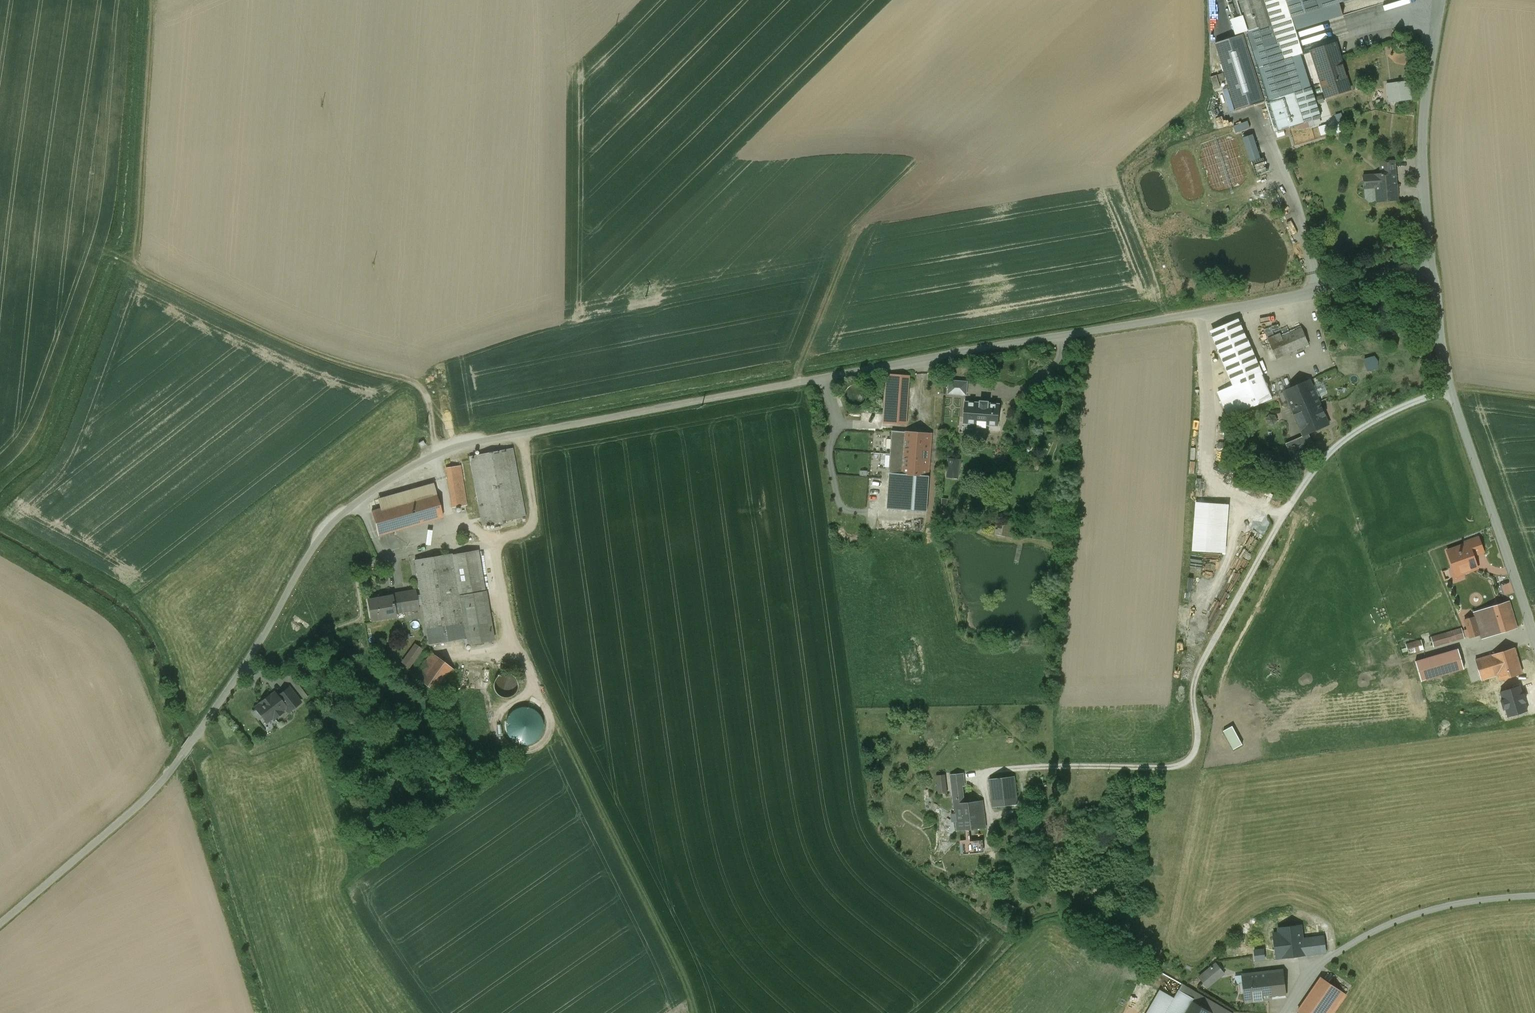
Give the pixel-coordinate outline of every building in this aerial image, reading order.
[(1249,53),(1278,43),(1265,0),(1233,0),(1249,53)] [(1285,0),(1265,0),(1278,43),(1283,60),(1300,55),(1303,54),(1295,30),(1291,18),(1285,0)] [(1291,18),(1318,10),(1315,0),(1285,0),(1291,18)] [(1318,10),(1291,18),(1295,30),(1342,16),(1339,3),(1350,0),(1315,0),(1318,10)] [(1236,111),(1265,102),(1249,53),(1243,35),(1215,44),(1236,111)] [(1300,55),(1283,60),(1278,43),(1249,53),(1265,102),(1274,133),(1320,118),(1300,55)] [(1335,43),(1311,51),(1325,97),(1350,90),(1335,43)] [(1216,75),(1210,77),(1213,88),(1219,86),(1216,75)] [(1408,82),(1399,83),(1399,82),(1397,82),(1397,83),(1396,84),(1396,85),(1397,85),(1398,86),(1399,96),(1394,97),(1398,97),(1404,96),(1410,95),(1408,82)] [(1241,124),(1233,127),(1235,133),(1244,130),(1241,124)] [(1260,159),(1252,135),(1242,138),(1250,162),(1260,159)] [(1393,161),(1380,162),(1381,174),(1394,173),(1393,161)] [(1394,173),(1381,174),(1375,175),(1375,176),(1362,177),(1363,188),(1376,187),(1377,202),(1396,200),(1396,196),(1397,196),(1396,185),(1395,185),(1394,173)] [(1238,319),(1209,331),(1217,349),(1233,386),(1233,387),(1258,376),(1262,375),(1246,338),(1238,319)] [(1301,329),(1281,337),(1279,334),(1268,339),(1276,358),(1308,344),(1301,329)] [(909,376),(888,375),(885,422),(905,424),(909,376)] [(1258,376),(1233,387),(1233,386),(1218,392),(1228,417),(1272,398),(1267,387),(1267,385),(1266,383),(1265,383),(1265,382),(1262,383),(1258,376)] [(859,382),(857,382),(855,381),(852,382),(850,383),(848,384),(847,385),(846,386),(845,387),(845,389),(844,390),(844,392),(844,393),(844,394),(844,395),(844,397),(845,398),(846,399),(847,401),(848,402),(849,403),(851,404),(853,404),(855,404),(857,404),(859,404),(861,403),(862,402),(863,401),(864,400),(865,399),(866,397),(866,395),(867,394),(867,393),(867,391),(866,390),(866,389),(865,387),(865,386),(864,385),(862,384),(861,383),(859,382)] [(1309,381),(1284,392),(1302,435),(1328,424),(1309,381)] [(988,402),(980,402),(980,403),(965,402),(964,402),(964,403),(965,403),(963,423),(977,424),(976,427),(986,428),(986,425),(997,426),(998,425),(997,425),(999,405),(999,404),(998,404),(987,404),(988,402)] [(931,434),(892,431),(887,509),(926,512),(928,476),(927,476),(931,434)] [(1307,436),(1291,443),(1298,459),(1314,452),(1307,436)] [(512,448),(469,457),(483,525),(525,517),(512,448)] [(959,462),(949,461),(946,483),(957,485),(959,462)] [(466,506),(459,466),(446,468),(452,508),(466,506)] [(371,512),(378,535),(443,517),(433,484),(378,500),(381,510),(371,512)] [(1193,501),(1191,551),(1224,552),(1227,503),(1193,501)] [(1477,538),(1464,542),(1463,542),(1464,543),(1464,545),(1447,551),(1447,550),(1446,551),(1447,552),(1453,569),(1454,568),(1459,567),(1461,574),(1462,574),(1462,573),(1476,568),(1476,569),(1477,568),(1477,567),(1477,568),(1474,561),(1473,556),(1482,552),(1483,553),(1483,552),(1483,551),(1478,538),(1478,537),(1477,538)] [(478,551),(451,555),(462,623),(465,639),(464,639),(465,645),(484,642),(475,593),(485,591),(478,551)] [(451,554),(415,561),(426,629),(462,623),(451,555),(451,554)] [(415,591),(391,595),(391,596),(392,596),(395,613),(418,609),(415,591)] [(485,591),(475,593),(484,642),(494,640),(486,591),(485,591)] [(395,613),(392,596),(391,596),(368,600),(371,620),(395,616),(395,613)] [(1509,602),(1486,609),(1494,635),(1517,628),(1509,602)] [(1486,609),(1474,612),(1480,634),(1482,639),(1494,635),(1486,609)] [(1476,621),(1466,624),(1470,637),(1480,634),(1476,621)] [(462,623),(426,629),(429,645),(464,639),(465,639),(462,623)] [(1465,638),(1462,628),(1431,637),(1434,647),(1465,638)] [(1421,640),(1406,645),(1409,655),(1424,650),(1421,640)] [(416,643),(402,663),(409,668),(423,648),(416,643)] [(1514,648),(1475,660),(1481,680),(1498,675),(1504,695),(1526,689),(1514,648)] [(1458,649),(1415,662),(1421,682),(1464,669),(1458,649)] [(431,654),(415,677),(440,694),(455,672),(431,654)] [(513,674),(494,675),(494,695),(514,694),(513,674)] [(289,688),(277,697),(285,707),(288,712),(300,702),(289,688)] [(270,696),(260,703),(261,704),(256,708),(256,709),(262,716),(266,722),(273,716),(274,718),(282,712),(281,711),(285,707),(277,697),(275,693),(270,697),(270,696)] [(262,716),(256,709),(253,712),(259,719),(262,716)] [(1232,726),(1223,731),(1233,749),(1242,744),(1232,726)] [(965,786),(963,773),(950,775),(952,788),(962,787),(965,786)] [(945,775),(936,776),(937,790),(946,789),(945,775)] [(1013,776),(990,779),(993,807),(1016,804),(1013,776)] [(962,787),(952,788),(954,804),(964,803),(962,787)] [(964,803),(954,804),(955,814),(952,814),(953,822),(956,821),(957,831),(986,828),(983,801),(964,803)] [(983,852),(982,839),(960,840),(961,853),(983,852)] [(1302,926),(1278,929),(1279,934),(1282,958),(1305,955),(1304,940),(1302,926)] [(1279,934),(1253,937),(1256,961),(1282,958),(1279,934)] [(1323,937),(1304,940),(1305,955),(1325,952),(1323,937)] [(1216,964),(1199,978),(1206,986),(1223,973),(1216,964)] [(1282,970),(1242,975),(1245,1001),(1285,996),(1282,970)] [(1298,1012),(1299,1012),(1333,1012),(1345,994),(1339,990),(1340,990),(1321,978),(1298,1012)] [(1166,1012),(1185,1012),(1192,1001),(1213,1012),(1218,1005),(1183,984),(1174,999),(1166,1012)] [(1174,999),(1160,991),(1148,1012),(1166,1012),(1174,999)] [(1185,1012),(1213,1012),(1192,1001),(1185,1012)] [(1218,1005),(1213,1012),(1232,1012),(1218,1005)]
